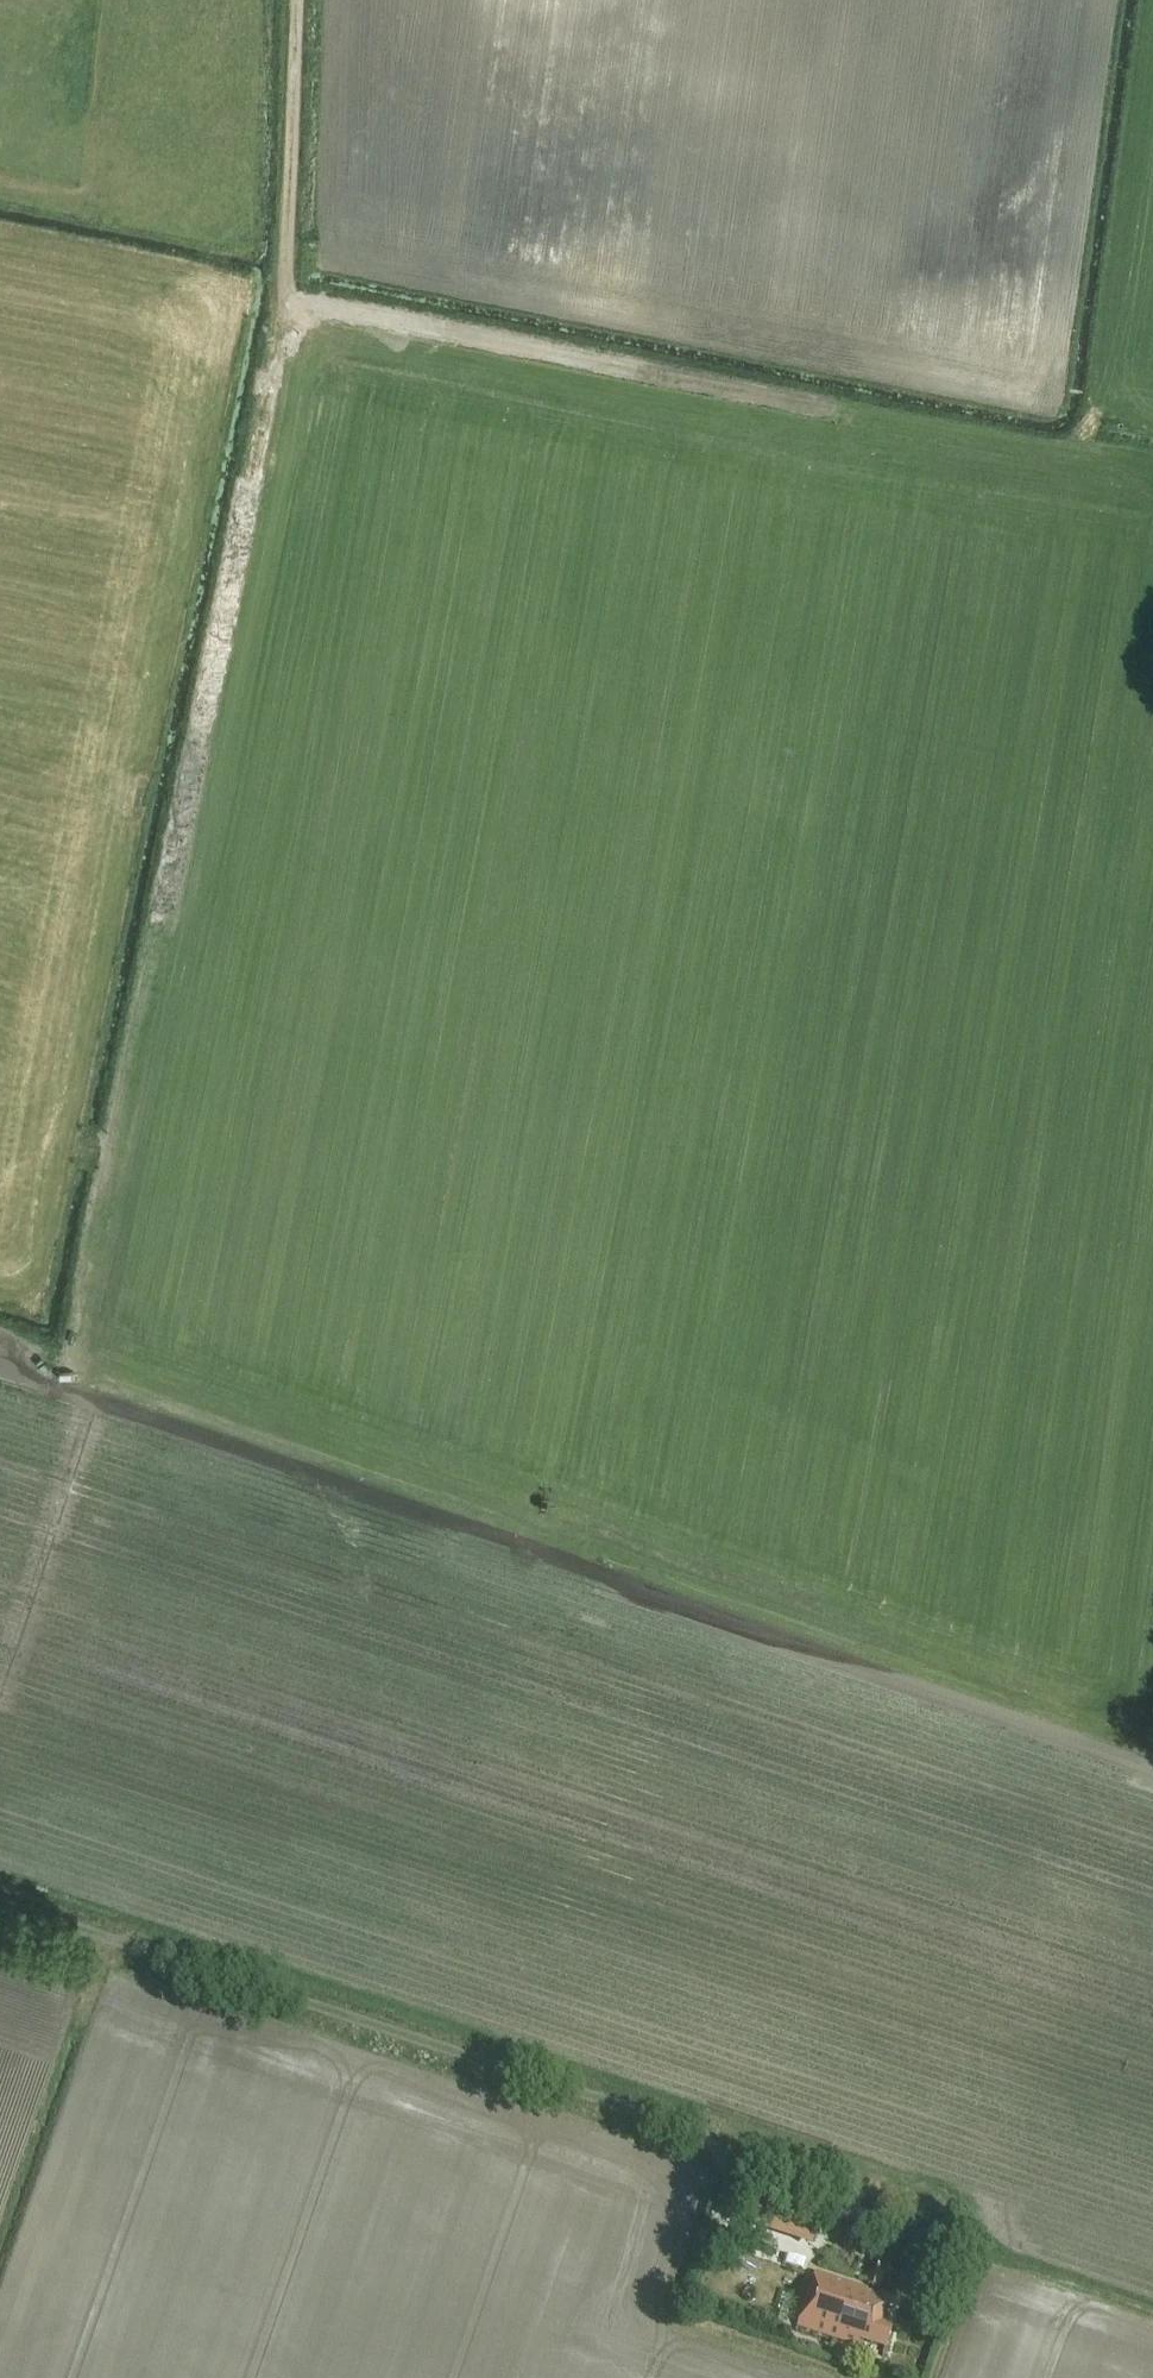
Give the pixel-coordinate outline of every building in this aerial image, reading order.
[(824,2242),(829,2216),(779,2206),(774,2232),(824,2242)] [(884,2275),(872,2271),(867,2285),(879,2289),(884,2275)] [(815,2274),(796,2328),(856,2347),(858,2340),(886,2349),(893,2329),(881,2325),(887,2302),(865,2295),(867,2290),(815,2274)]
